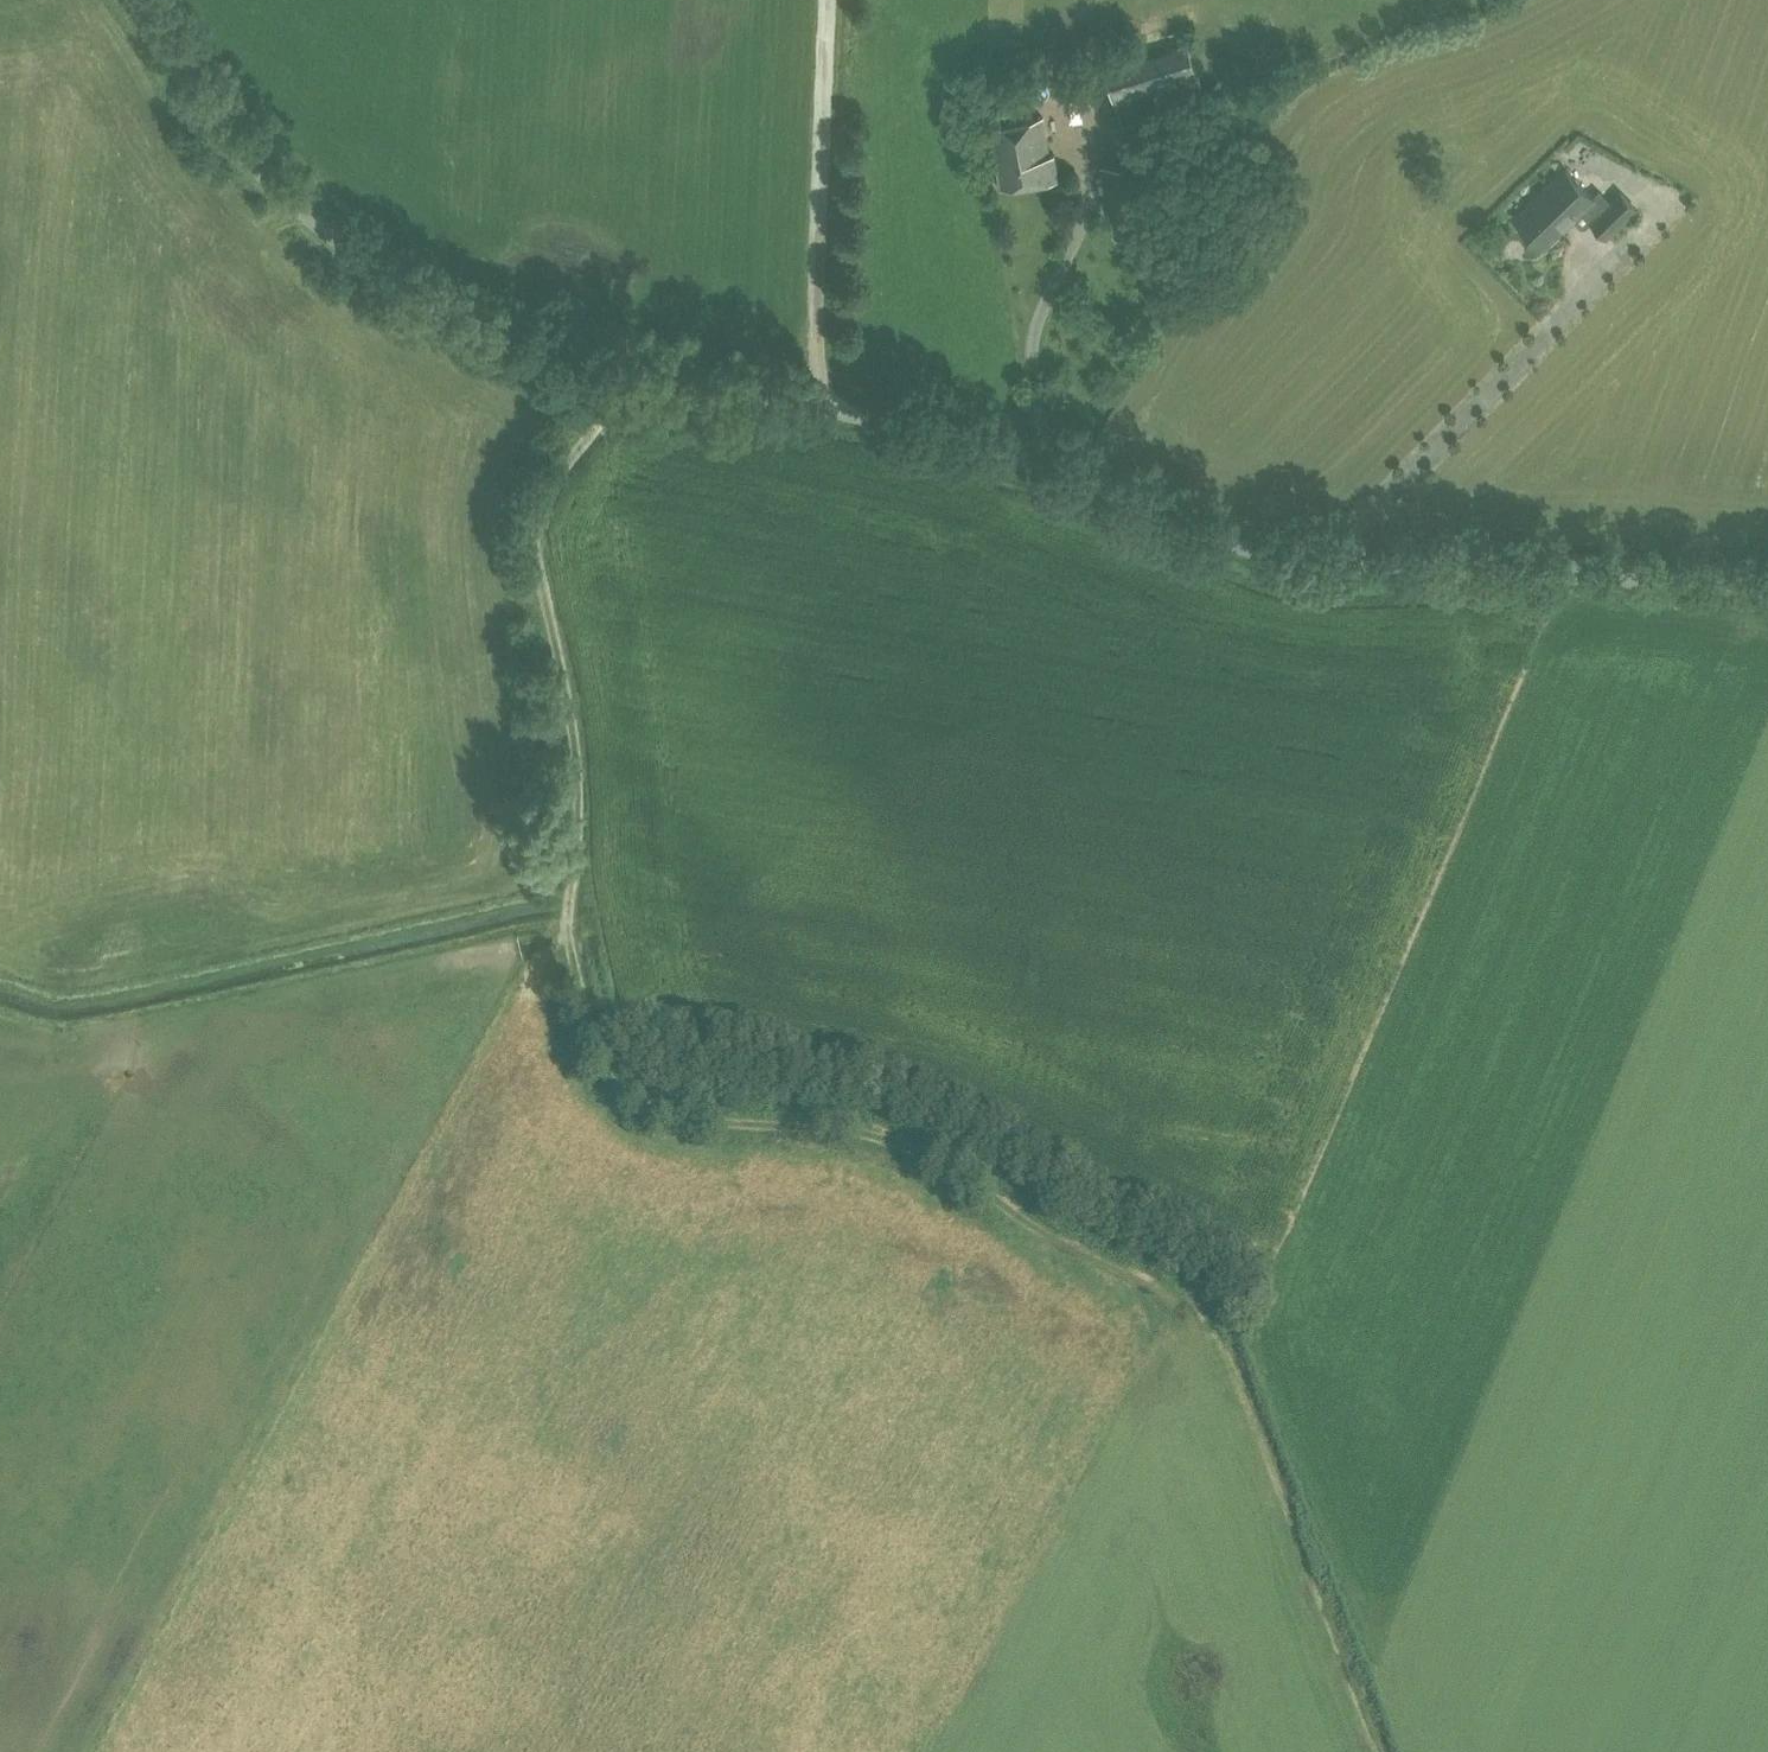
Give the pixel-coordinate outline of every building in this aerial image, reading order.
[(1122,115),(1204,90),(1190,45),(1108,70),(1122,115)] [(1050,154),(1044,116),(992,126),(1003,186),(1058,176),(1054,153),(1050,154)] [(1167,215),(1151,152),(1102,164),(1117,227),(1167,215)] [(1566,169),(1516,217),(1545,246),(1575,218),(1582,210),(1592,220),(1607,235),(1608,234),(1636,207),(1621,192),(1611,202),(1600,191),(1594,197),(1566,169)]
